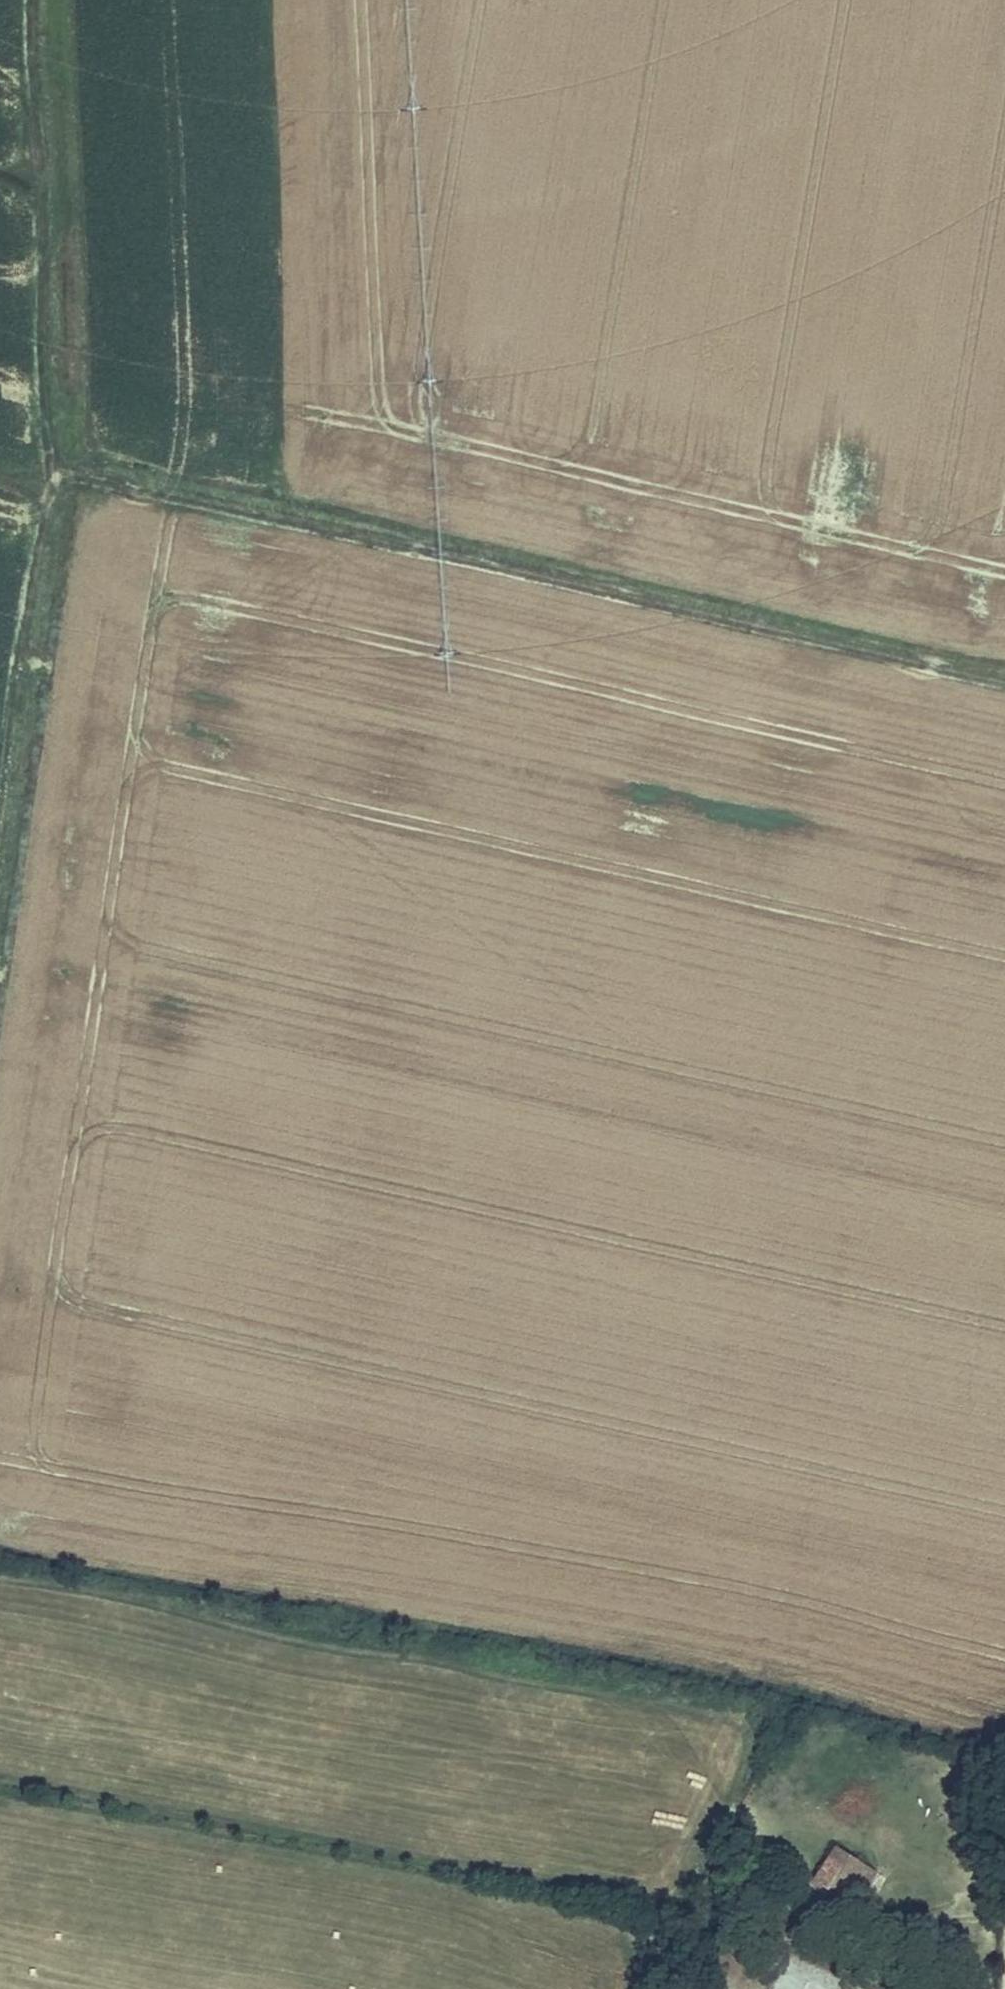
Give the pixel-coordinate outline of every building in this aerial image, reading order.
[(854,1907),(871,1882),(857,1872),(862,1864),(838,1847),(816,1882),(854,1907)] [(857,1872),(871,1882),(877,1872),(862,1864),(857,1872)]
